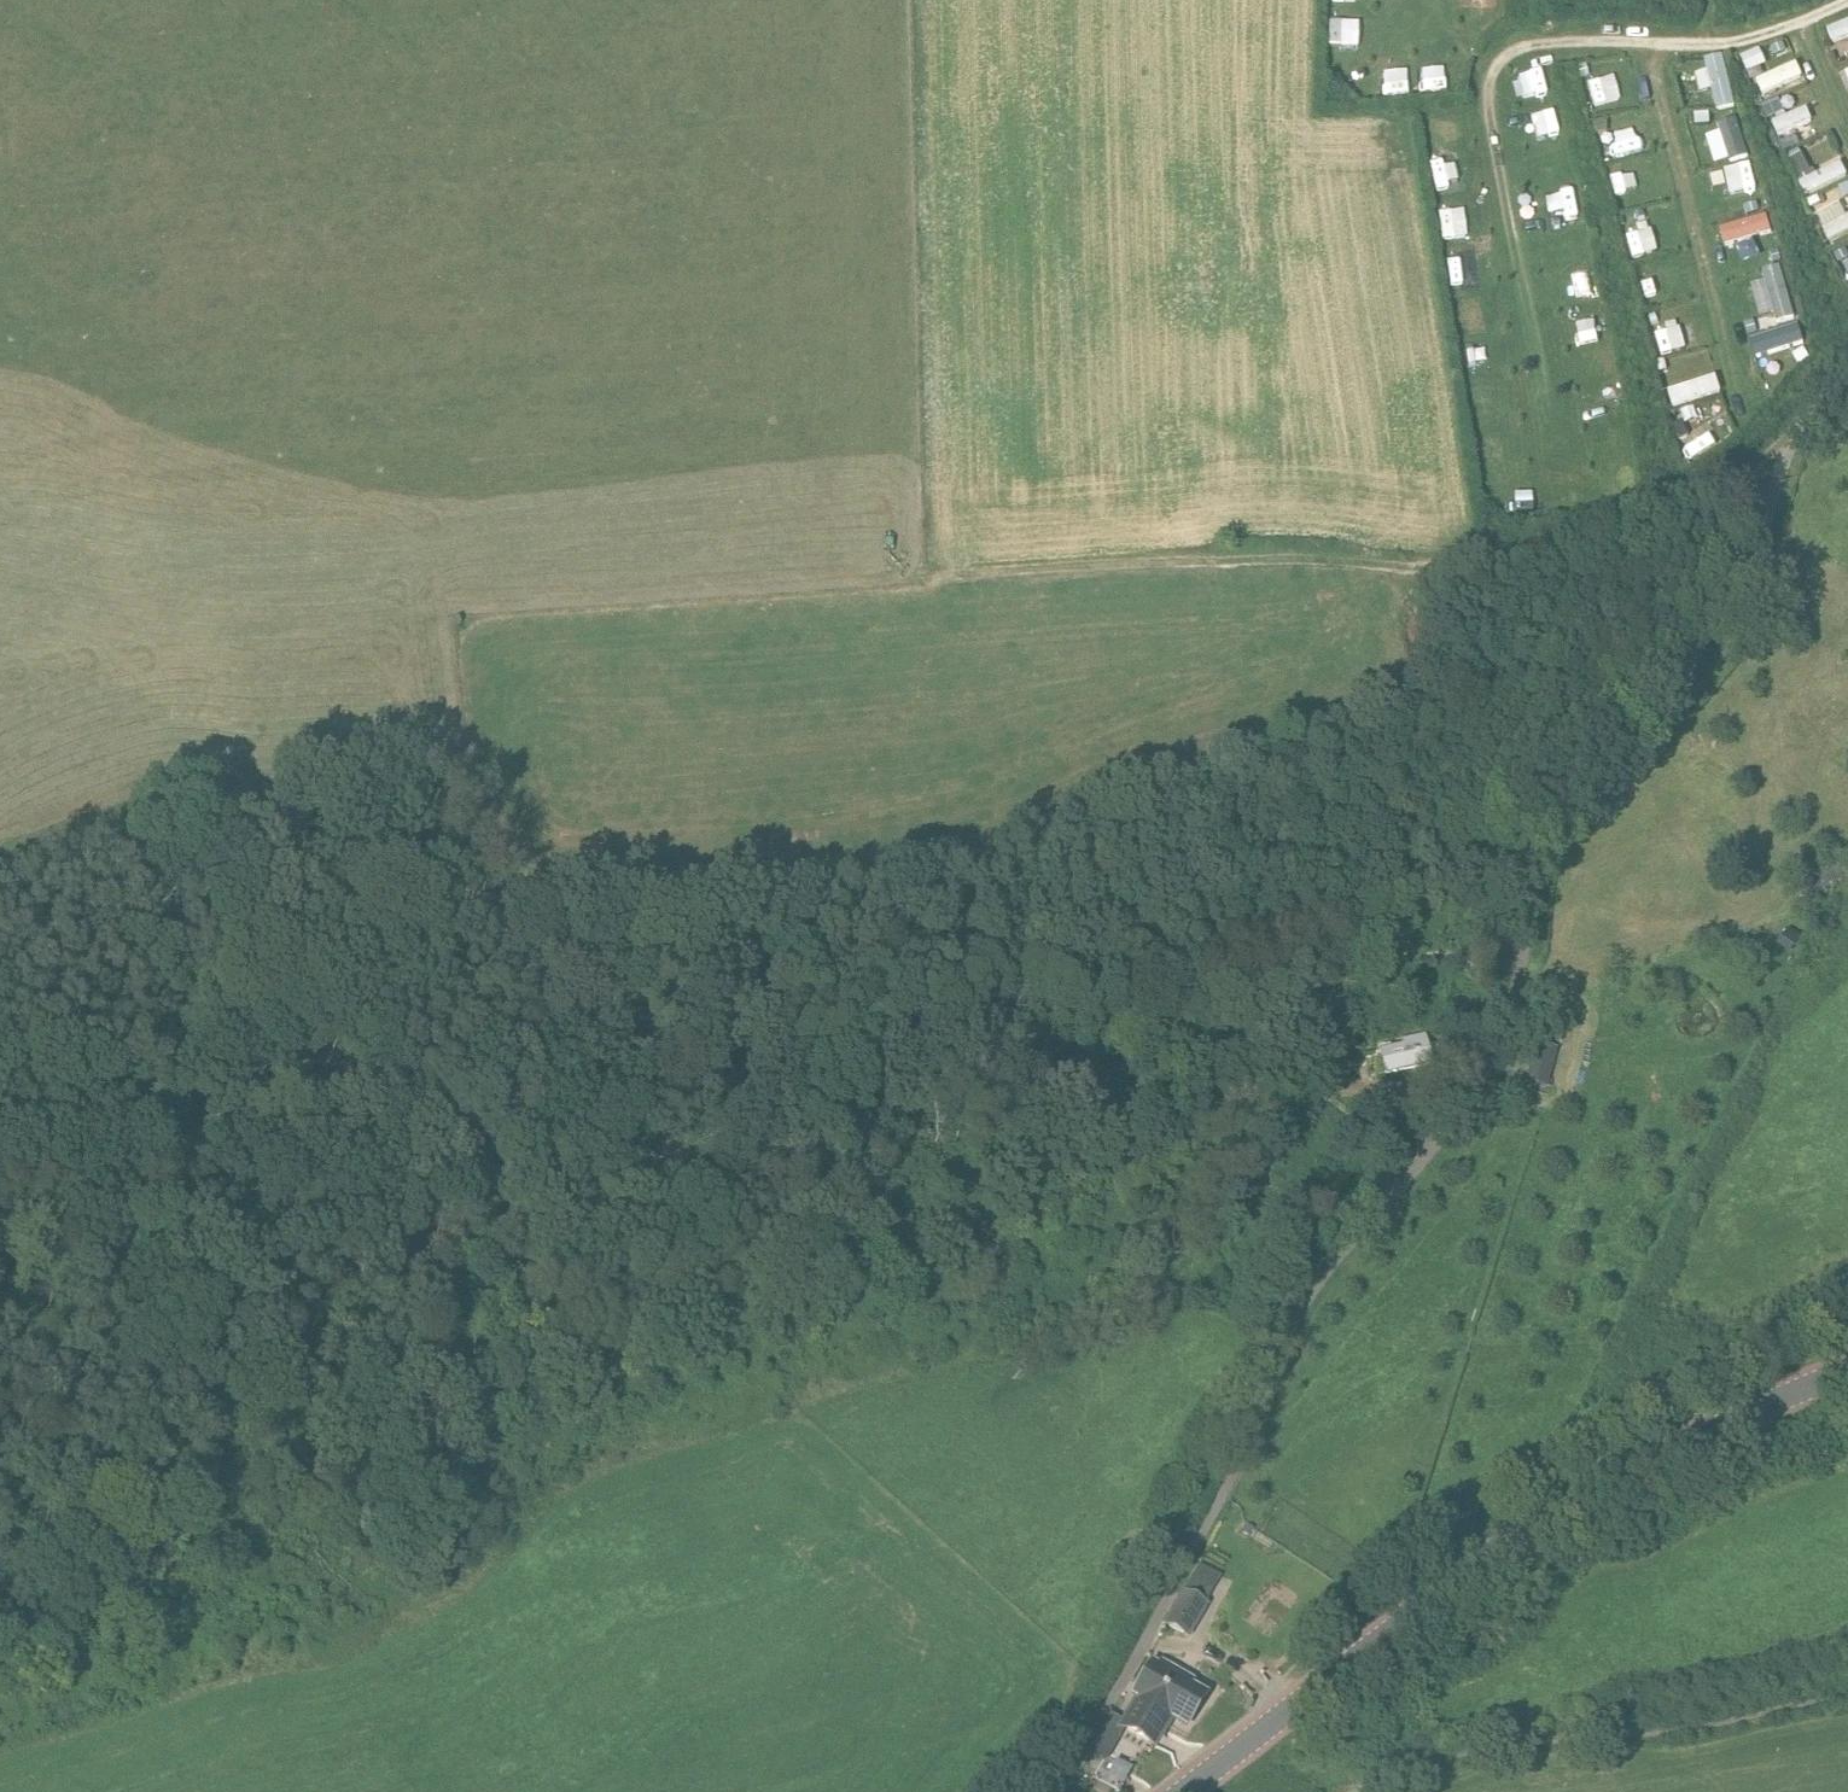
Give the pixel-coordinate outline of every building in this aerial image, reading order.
[(1333,16),(1332,43),(1362,44),(1363,17),(1333,16)] [(1831,24),(1834,40),(1847,37),(1847,20),(1831,24)] [(1751,71),(1771,63),(1764,45),(1744,53),(1751,71)] [(1772,50),(1776,58),(1787,53),(1784,45),(1772,50)] [(1726,53),(1707,58),(1720,110),(1739,105),(1726,53)] [(1576,64),(1579,76),(1588,73),(1585,61),(1576,64)] [(1765,93),(1807,77),(1801,61),(1759,78),(1765,93)] [(1449,90),(1449,67),(1426,68),(1427,91),(1449,90)] [(1384,72),(1388,97),(1412,94),(1409,69),(1384,72)] [(1617,74),(1592,80),(1598,105),(1623,99),(1617,74)] [(1535,108),(1541,134),(1563,129),(1557,103),(1535,108)] [(1797,127),(1799,135),(1818,128),(1810,105),(1774,118),(1779,133),(1797,127)] [(1695,111),(1696,122),(1710,121),(1710,110),(1695,111)] [(1592,119),(1595,131),(1605,129),(1603,117),(1592,119)] [(1744,120),(1710,127),(1717,164),(1751,157),(1744,120)] [(1618,154),(1642,151),(1639,128),(1616,130),(1618,154)] [(1780,145),(1784,155),(1798,149),(1794,139),(1780,145)] [(1755,159),(1727,166),(1734,192),(1761,186),(1755,159)] [(1818,194),(1808,199),(1812,206),(1821,201),(1818,194)] [(1757,200),(1745,204),(1747,212),(1759,209),(1757,200)] [(1819,212),(1833,240),(1847,233),(1847,209),(1843,200),(1819,212)] [(1469,203),(1444,204),(1446,232),(1471,231),(1469,203)] [(1636,255),(1661,249),(1655,227),(1630,233),(1636,255)] [(1771,250),(1774,261),(1782,259),(1778,248),(1771,250)] [(1839,266),(1847,261),(1847,256),(1846,252),(1835,258),(1839,266)] [(1762,318),(1778,315),(1779,321),(1797,318),(1788,269),(1754,276),(1762,318)] [(1746,321),(1749,333),(1757,331),(1754,319),(1746,321)] [(1659,330),(1663,352),(1699,345),(1695,323),(1659,330)] [(1758,356),(1808,345),(1804,325),(1753,336),(1758,356)] [(1804,346),(1793,353),(1800,363),(1810,357),(1804,346)] [(1682,422),(1673,426),(1680,441),(1689,437),(1682,422)] [(1687,461),(1681,465),(1686,472),(1692,469),(1687,461)] [(1380,1050),(1385,1074),(1432,1063),(1425,1032),(1402,1037),(1404,1045),(1380,1050)] [(1545,1088),(1546,1089),(1550,1075),(1557,1052),(1558,1048),(1538,1043),(1537,1047),(1527,1083),(1545,1088)] [(1298,1072),(1297,1060),(1278,1060),(1279,1072),(1298,1072)] [(1242,1532),(1249,1537),(1250,1535),(1254,1529),(1255,1528),(1248,1524),(1242,1532)] [(1273,1542),(1254,1529),(1250,1535),(1269,1548),(1273,1542)] [(1198,1603),(1184,1595),(1172,1614),(1186,1622),(1198,1603)] [(1186,1685),(1190,1680),(1163,1664),(1159,1669),(1153,1666),(1134,1697),(1139,1699),(1121,1728),(1153,1747),(1170,1718),(1184,1726),(1203,1695),(1186,1685)] [(1132,1769),(1106,1753),(1092,1778),(1115,1791),(1118,1791),(1132,1769)]
